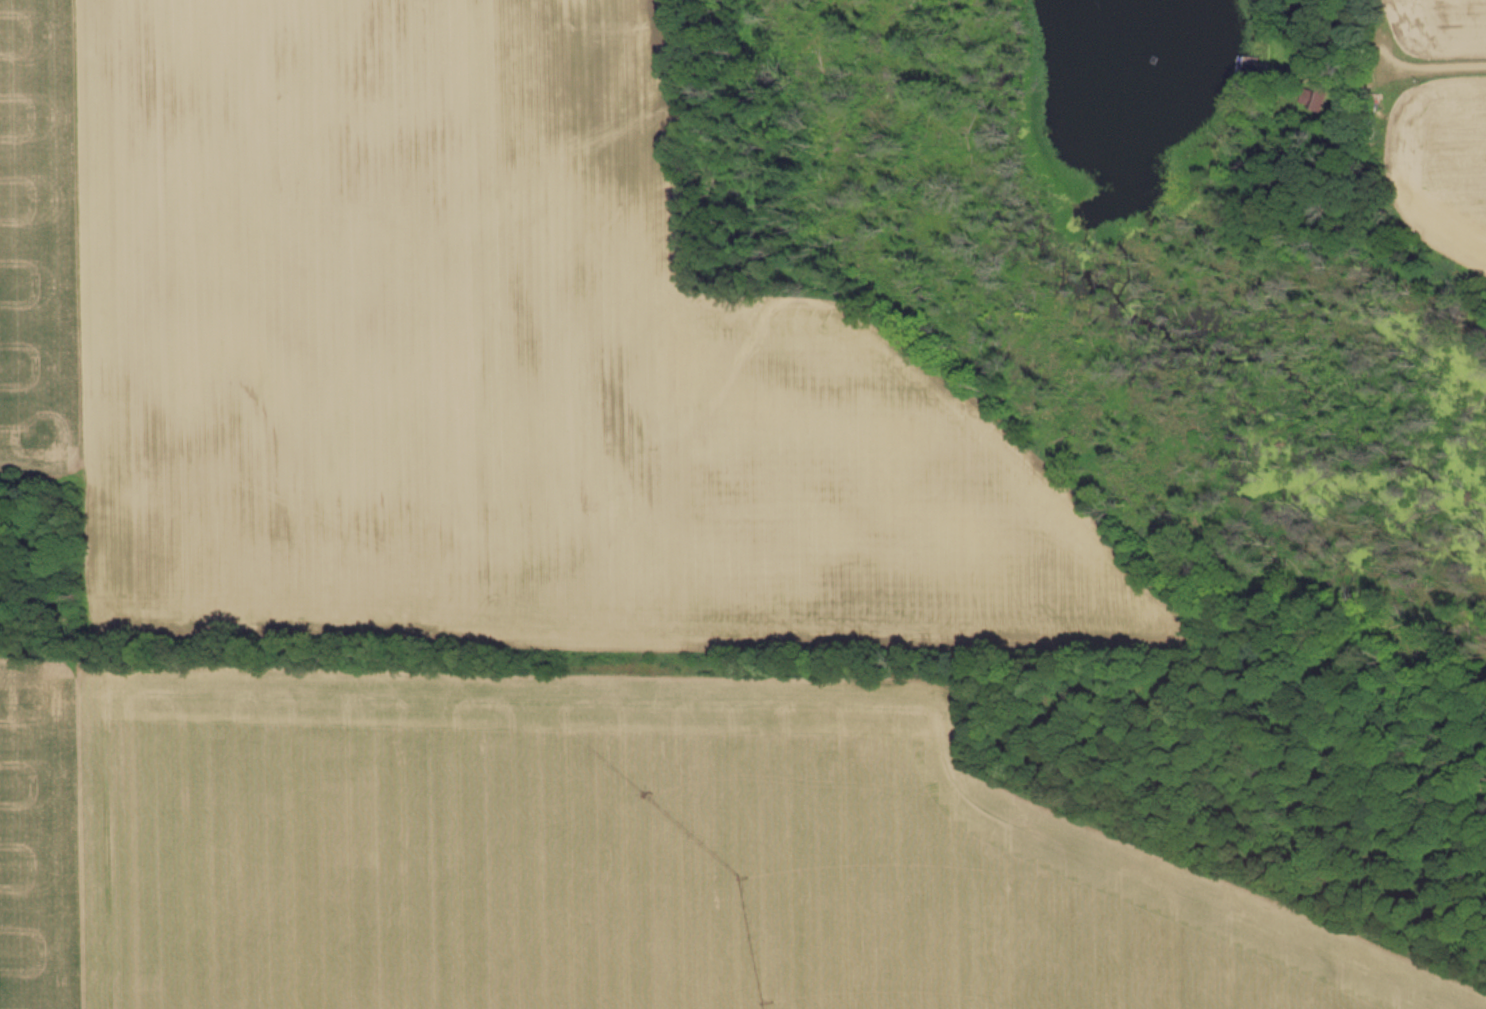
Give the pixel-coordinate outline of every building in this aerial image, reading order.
[(1297,104),(1318,114),(1329,91),(1307,81),(1297,104)]
